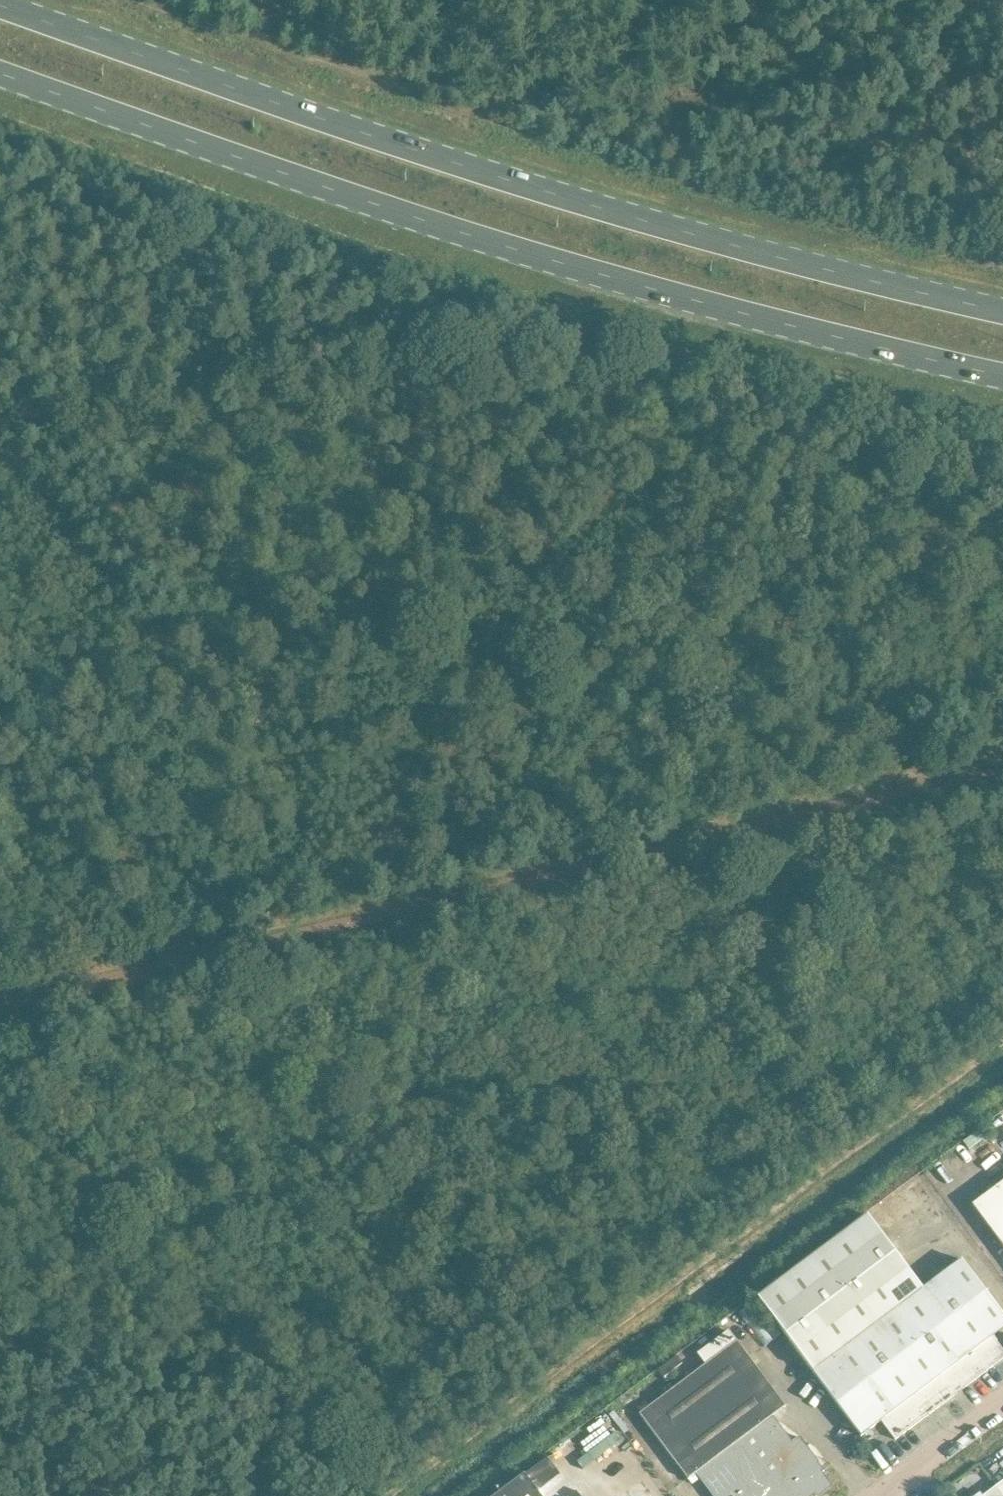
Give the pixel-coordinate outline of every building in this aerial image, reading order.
[(971,1204),(1002,1246),(1002,1181),(971,1204)] [(910,1188),(890,1202),(895,1209),(915,1195),(910,1188)] [(994,1365),(1002,1358),(1002,1350),(993,1337),(1002,1329),(1002,1315),(961,1259),(922,1289),(867,1215),(758,1298),(861,1435),(881,1421),(895,1439),(994,1365)] [(756,1300),(739,1313),(764,1347),(782,1334),(756,1300)] [(640,1415),(688,1479),(696,1473),(713,1495),(809,1495),(813,1493),(815,1495),(816,1495),(830,1486),(821,1473),(824,1471),(824,1470),(798,1436),(792,1441),(773,1416),(785,1406),(729,1331),(698,1355),(706,1365),(640,1415)] [(677,1356),(657,1370),(663,1378),(683,1364),(677,1356)] [(654,1378),(635,1392),(641,1400),(660,1386),(654,1378)] [(548,1459),(525,1475),(537,1491),(560,1474),(548,1459)] [(497,1495),(541,1495),(537,1491),(525,1475),(497,1495)] [(995,1486),(982,1495),(1002,1495),(995,1486)]
